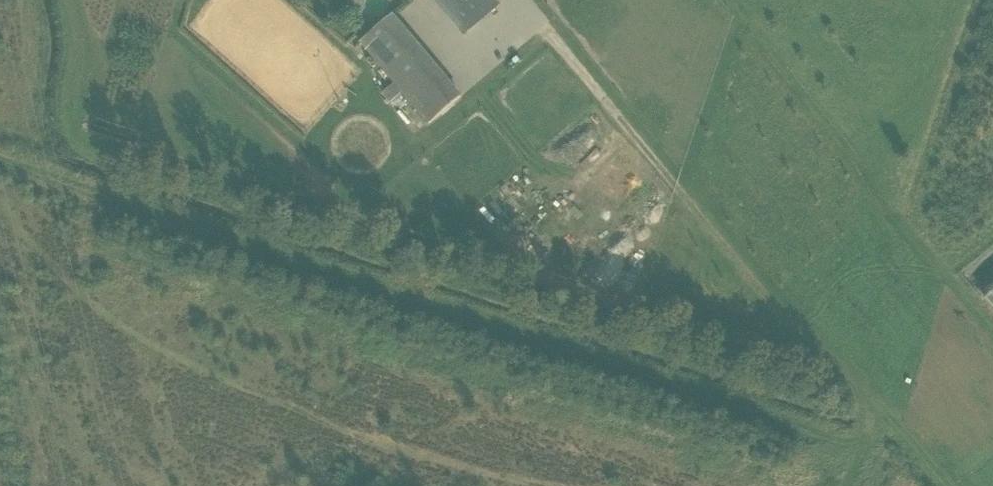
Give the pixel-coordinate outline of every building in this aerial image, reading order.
[(464,33),(500,4),(496,0),(436,0),(464,33)] [(462,95),(431,61),(392,16),(359,44),(394,84),(382,94),(390,103),(402,92),(429,123),(462,95)]
